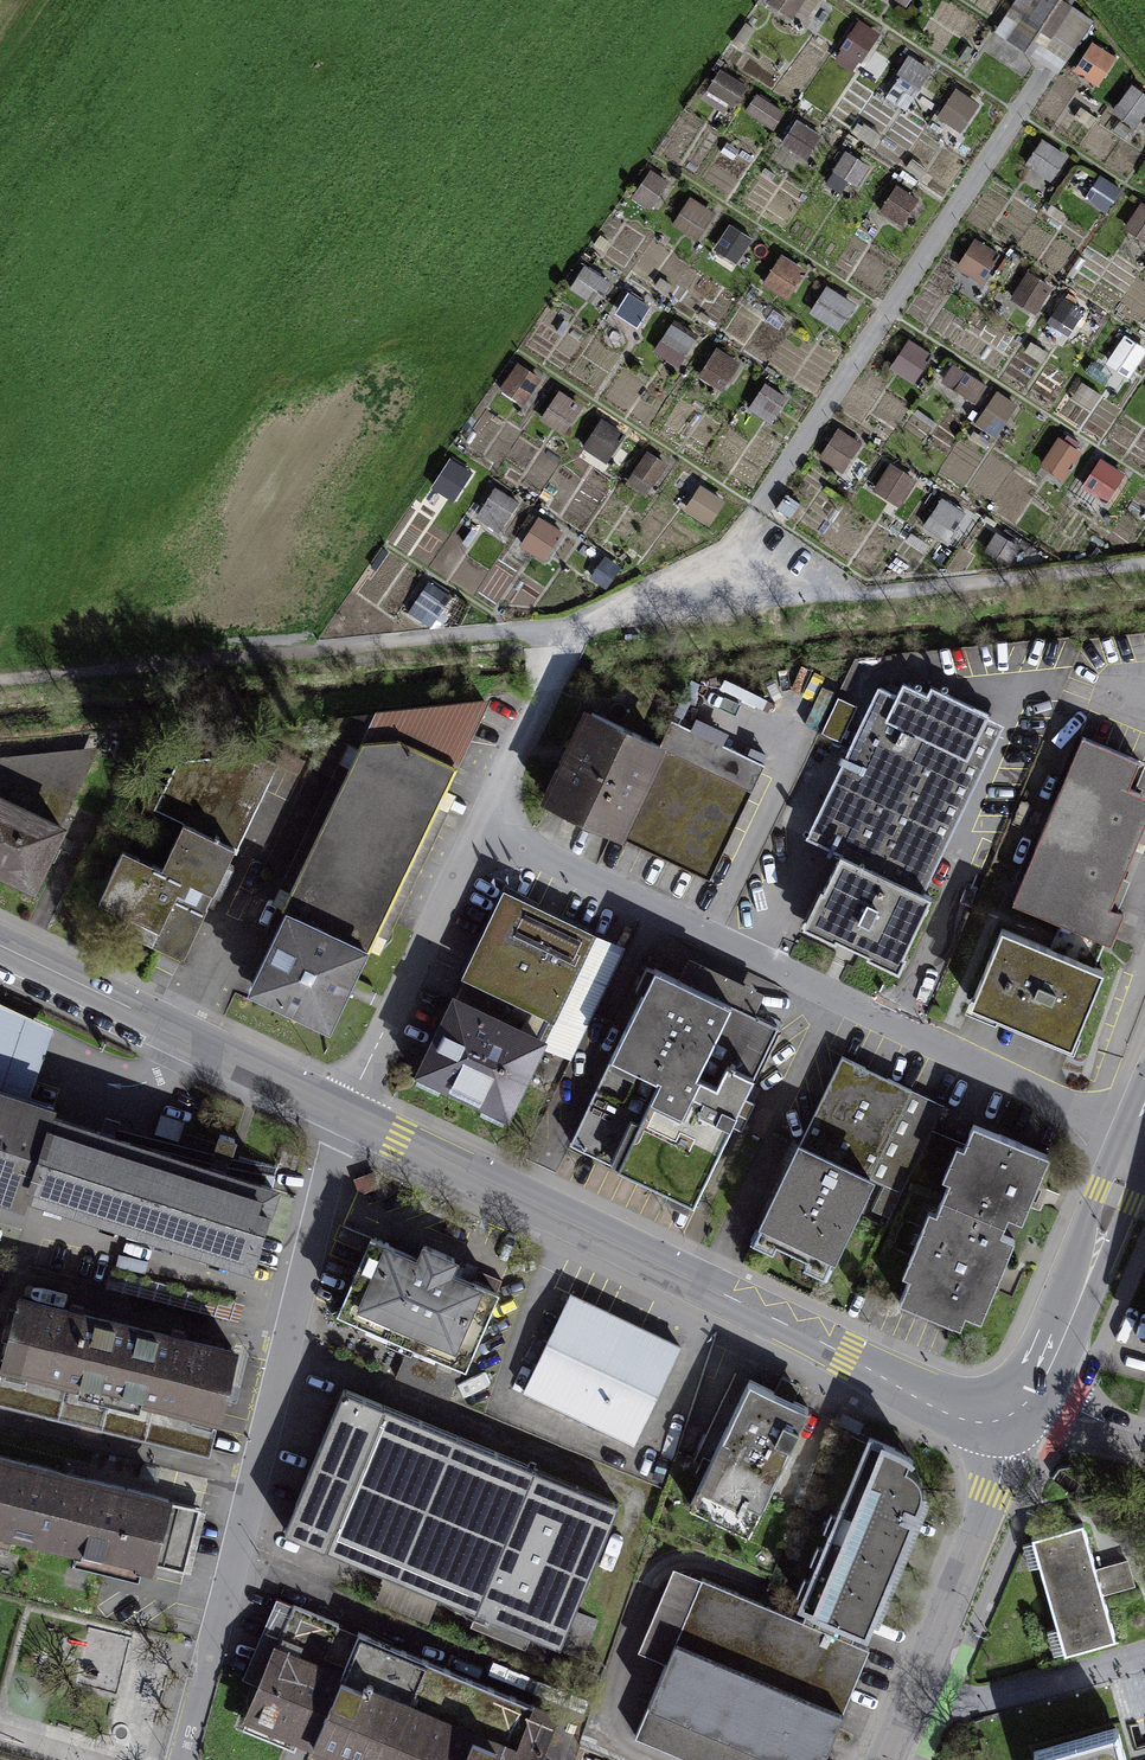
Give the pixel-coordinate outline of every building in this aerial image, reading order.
[(776,6),(788,14),(798,0),(781,0),(776,6)] [(1102,12),(1085,0),(1014,0),(995,27),(1058,72),(1102,12)] [(833,61),(856,73),(879,31),(856,19),(833,61)] [(1089,41),(1077,74),(1104,84),(1116,51),(1089,41)] [(723,69),(711,86),(732,102),(745,85),(723,69)] [(1113,109),(1136,125),(1144,112),(1144,91),(1132,82),(1113,109)] [(937,116),(962,131),(980,102),(955,87),(937,116)] [(757,93),(747,111),(776,128),(786,111),(757,93)] [(795,120),(783,144),(809,158),(821,134),(795,120)] [(1026,162),(1052,179),(1069,154),(1044,137),(1026,162)] [(1083,198),(1105,213),(1123,186),(1102,171),(1083,198)] [(897,183),(880,208),(904,224),(920,199),(897,183)] [(672,224),(697,241),(717,211),(692,195),(672,224)] [(1144,241),(1144,199),(1124,226),(1144,241)] [(717,252),(740,261),(750,234),(728,225),(717,252)] [(975,236),(956,266),(982,282),(1001,252),(975,236)] [(778,253),(764,287),(792,299),(806,265),(778,253)] [(1013,303),(1040,313),(1052,281),(1025,271),(1013,303)] [(823,285),(811,315),(842,328),(855,299),(823,285)] [(613,316),(633,326),(648,298),(628,288),(613,316)] [(654,351),(679,366),(698,335),(672,320),(654,351)] [(917,382),(931,349),(905,338),(891,372),(917,382)] [(697,377),(722,392),(741,360),(716,346),(697,377)] [(501,390),(525,403),(540,375),(516,361),(501,390)] [(749,407),(772,422),(789,396),(766,381),(749,407)] [(566,433),(581,400),(555,389),(541,422),(566,433)] [(975,422),(996,437),(1020,404),(999,389),(975,422)] [(607,461),(625,433),(600,418),(582,446),(607,461)] [(819,455),(844,471),(863,441),(839,425),(819,455)] [(1039,464),(1062,482),(1085,451),(1062,434),(1039,464)] [(655,485),(669,462),(648,449),(634,472),(655,485)] [(1100,457),(1074,497),(1101,514),(1126,474),(1100,457)] [(871,490),(897,509),(918,481),(892,461),(871,490)] [(701,484),(685,508),(710,525),(726,501),(701,484)] [(501,533),(519,501),(494,486),(475,518),(501,533)] [(949,542),(967,511),(941,495),(922,526),(949,542)] [(543,561),(564,531),(540,513),(518,543),(543,561)] [(434,626),(448,597),(425,586),(411,614),(434,626)] [(924,890),(1004,724),(932,687),(928,695),(903,683),(896,700),(878,691),(809,834),(841,850),(806,924),(898,970),(931,895),(924,890)] [(856,707),(837,698),(821,733),(839,742),(856,707)] [(84,942),(191,989),(322,713),(178,720),(84,942)] [(580,713),(543,800),(628,836),(716,874),(764,763),(675,725),(665,749),(580,713)] [(362,743),(243,991),(335,1033),(457,766),(397,740),(362,743)] [(1055,950),(1097,971),(1108,945),(1118,949),(1130,921),(1111,913),(1144,829),(1144,798),(1133,793),(1144,767),(1082,742),(1014,907),(1064,928),(1059,940),(1055,950)] [(34,896),(99,751),(4,759),(0,768),(0,881),(34,896)] [(593,931),(503,893),(463,986),(553,1025),(593,931)] [(1108,975),(1097,971),(1055,950),(995,926),(962,1005),(1076,1052),(1108,975)] [(778,1024),(652,970),(573,1153),(699,1207),(778,1024)] [(508,1122),(546,1039),(441,991),(403,1074),(508,1122)] [(0,1003),(0,1089),(27,1098),(52,1028),(0,1003)] [(920,1100),(827,1059),(746,1237),(840,1279),(920,1100)] [(281,1178),(27,1098),(0,1089),(0,1188),(209,1254),(252,1268),(281,1178)] [(974,1335),(1051,1155),(965,1119),(888,1299),(974,1335)] [(231,1151),(238,1131),(219,1125),(212,1144),(231,1151)] [(467,1368),(500,1290),(453,1271),(458,1258),(423,1244),(418,1255),(372,1236),(339,1315),(467,1368)] [(519,1404),(630,1454),(682,1341),(573,1291),(519,1404)] [(234,1355),(0,1294),(0,1400),(208,1454),(234,1355)] [(752,1538),(807,1411),(741,1383),(686,1510),(752,1538)] [(633,1500),(338,1395),(287,1547),(588,1641),(633,1500)] [(803,1620),(852,1640),(858,1626),(866,1629),(924,1490),(921,1489),(921,1481),(919,1475),(915,1470),(910,1466),(905,1464),(908,1455),(895,1447),(870,1435),(801,1601),(809,1604),(803,1620)] [(211,1501),(0,1449),(0,1532),(192,1580),(211,1501)] [(1083,1523),(1031,1537),(1064,1654),(1116,1639),(1083,1523)] [(852,1640),(803,1620),(702,1577),(635,1735),(694,1759),(823,1759),(870,1648),(852,1640)] [(275,1617),(230,1723),(318,1759),(535,1759),(547,1731),(275,1617)] [(647,1635),(645,1651),(667,1654),(669,1638),(647,1635)] [(1032,1748),(1036,1759),(1128,1759),(1118,1724),(1032,1748)]
